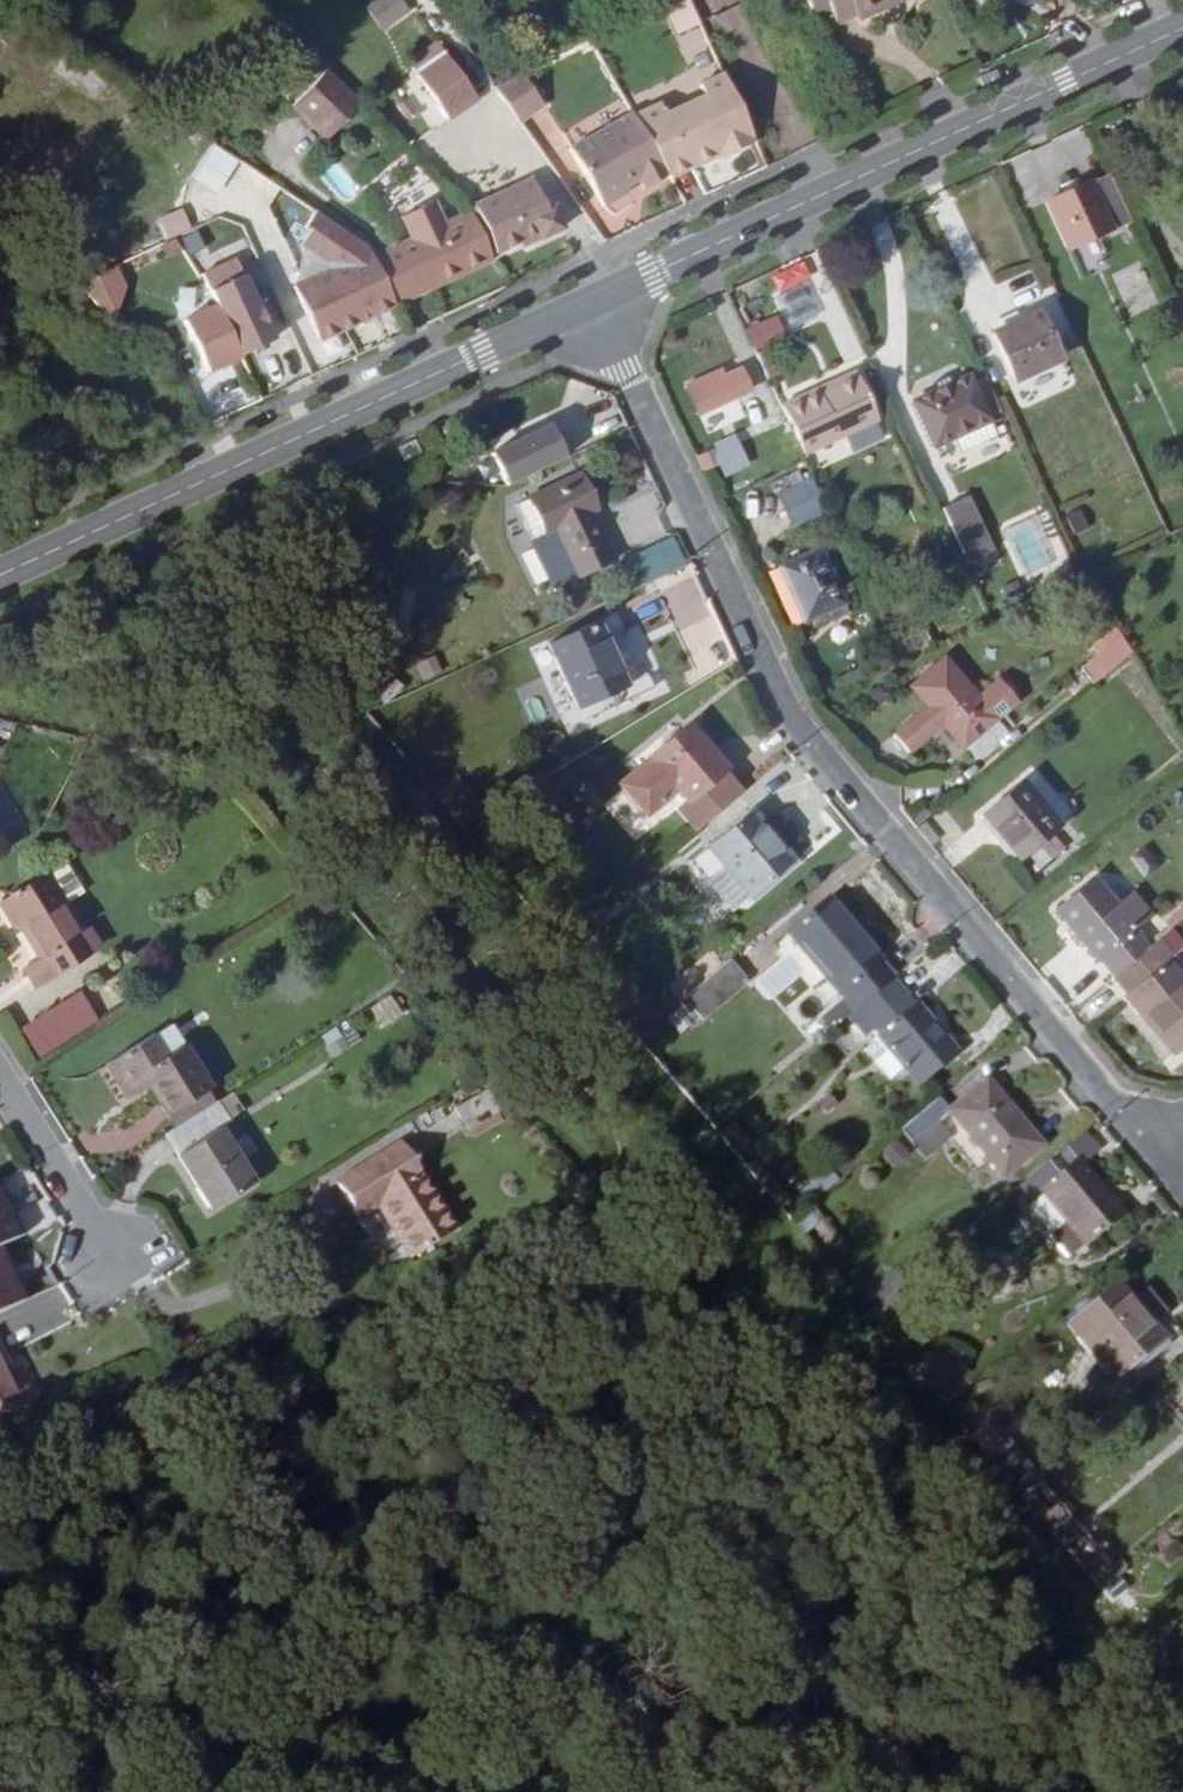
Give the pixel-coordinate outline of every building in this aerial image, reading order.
[(378,33),(407,13),(398,0),(372,0),(361,8),(378,33)] [(663,4),(672,24),(694,14),(687,0),(671,0),(663,4)] [(811,9),(825,2),(832,16),(852,8),(867,0),(806,0),(811,9)] [(852,8),(854,11),(878,0),(867,0),(852,8)] [(441,112),(470,91),(439,47),(409,69),(441,112)] [(666,172),(668,174),(712,148),(714,152),(751,135),(720,69),(682,87),(686,95),(662,109),(656,100),(632,114),(666,172)] [(365,103),(329,70),(296,106),(331,139),(365,103)] [(512,76),(492,85),(517,120),(535,107),(512,76)] [(644,186),(666,172),(632,114),(631,112),(575,145),(610,205),(631,193),(625,183),(637,175),(644,186)] [(472,197),(494,246),(536,226),(539,231),(560,222),(549,198),(543,201),(529,170),(472,197)] [(1058,249),(1121,219),(1098,170),(1035,200),(1058,249)] [(435,277),(489,252),(488,249),(467,203),(437,216),(428,196),(393,212),(402,232),(393,236),(413,280),(433,271),(435,277)] [(467,203),(488,249),(494,246),(472,197),(466,199),(467,203)] [(366,242),(314,208),(304,223),(351,257),(330,267),(294,282),(316,331),(391,297),(369,248),(366,242)] [(160,237),(187,232),(182,210),(156,215),(160,237)] [(304,223),(293,238),(330,267),(351,257),(304,223)] [(369,248),(391,297),(415,286),(413,280),(393,236),(369,248)] [(227,261),(192,277),(209,304),(233,354),(265,339),(227,261)] [(132,305),(164,292),(153,265),(121,278),(132,305)] [(110,266),(78,284),(96,316),(128,298),(110,266)] [(413,280),(415,286),(435,277),(433,271),(413,280)] [(176,319),(200,369),(233,354),(209,304),(176,319)] [(1027,307),(980,328),(1002,376),(1048,355),(1027,307)] [(740,383),(730,362),(714,369),(710,363),(676,378),(689,406),(740,383)] [(780,422),(792,448),(867,414),(846,369),(808,387),(806,384),(770,400),(780,422)] [(945,432),(977,417),(960,380),(957,373),(906,397),(926,440),(945,432)] [(977,417),(992,410),(975,373),(960,380),(977,417)] [(984,432),(977,417),(945,432),(952,447),(984,432)] [(478,451),(493,487),(564,459),(549,422),(478,451)] [(703,439),(685,447),(690,461),(709,452),(710,454),(730,444),(725,435),(705,444),(703,439)] [(710,454),(706,455),(711,465),(735,455),(730,444),(710,454)] [(786,465),(774,470),(779,480),(790,474),(786,465)] [(527,532),(548,578),(568,569),(602,553),(581,508),(592,503),(576,467),(525,491),(541,526),(527,532)] [(756,476),(762,488),(766,486),(778,480),(773,470),(772,468),(756,476)] [(778,480),(766,486),(780,516),(813,500),(799,470),(790,474),(779,480),(778,480)] [(1181,521),(1182,520),(1182,485),(1182,484),(1167,491),(1181,521)] [(926,502),(949,553),(968,545),(944,494),(926,502)] [(1041,513),(1001,530),(1026,590),(1066,573),(1041,513)] [(620,559),(633,587),(682,565),(669,537),(620,559)] [(808,539),(767,557),(791,613),(833,594),(808,539)] [(568,569),(548,578),(563,609),(583,601),(568,569)] [(597,610),(548,633),(580,699),(596,691),(601,702),(633,686),(597,610)] [(1076,660),(1088,675),(1112,654),(1101,640),(1076,660)] [(882,729),(898,748),(933,720),(952,742),(952,741),(964,756),(997,729),(935,653),(902,681),(917,700),(882,729)] [(388,678),(376,665),(366,676),(379,687),(388,678)] [(664,803),(684,827),(731,788),(711,765),(714,763),(678,721),(609,779),(636,811),(668,784),(675,793),(664,803)] [(1006,771),(967,804),(1021,869),(1061,836),(1006,771)] [(755,839),(763,833),(740,805),(696,842),(744,897),(779,867),(755,839)] [(786,861),(763,833),(755,839),(779,867),(786,861)] [(0,901),(0,903),(7,914),(12,911),(34,946),(19,955),(30,974),(93,934),(81,916),(76,919),(46,872),(0,901)] [(1045,905),(1101,973),(1138,943),(1122,926),(1136,915),(1117,892),(1103,903),(1082,875),(1045,905)] [(778,928),(844,1006),(848,1003),(886,971),(820,893),(778,928)] [(1101,973),(1116,992),(1114,993),(1161,1049),(1182,1032),(1182,1033),(1182,991),(1156,959),(1162,954),(1146,936),(1138,943),(1101,973)] [(694,1022),(746,983),(728,960),(676,999),(694,1022)] [(886,971),(848,1003),(907,1074),(946,1042),(886,971)] [(71,983),(12,1017),(26,1042),(85,1008),(71,983)] [(387,997),(367,1009),(377,1027),(398,1015),(387,997)] [(165,1025),(95,1065),(116,1101),(140,1088),(166,1133),(158,1138),(201,1214),(255,1183),(165,1025)] [(1182,1041),(1169,1060),(1182,1070),(1182,1041)] [(978,1076),(940,1107),(992,1168),(1029,1136),(978,1076)] [(928,1093),(892,1123),(904,1138),(940,1107),(928,1093)] [(1046,1150),(1012,1179),(1024,1194),(1036,1183),(1083,1237),(1115,1209),(1069,1155),(1059,1164),(1046,1150)] [(389,1217),(411,1254),(445,1234),(417,1189),(431,1181),(424,1169),(411,1177),(403,1165),(354,1194),(373,1226),(389,1217)] [(27,1289),(2,1233),(13,1229),(0,1201),(0,1302),(27,1289)] [(1113,1276),(1063,1318),(1111,1376),(1161,1334),(1113,1276)] [(71,1321),(55,1288),(0,1314),(0,1317),(14,1347),(71,1321)] [(943,1409),(969,1376),(929,1344),(903,1376),(943,1409)] [(16,1395),(0,1359),(0,1402),(16,1395)] [(1131,1571),(1117,1584),(1140,1612),(1155,1600),(1131,1571)]
